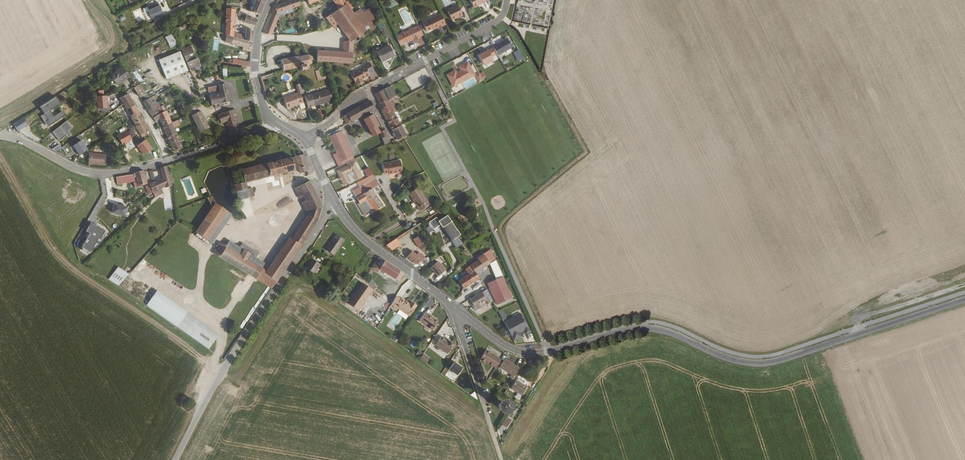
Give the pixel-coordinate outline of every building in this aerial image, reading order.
[(255,3),(250,12),(259,15),(265,0),(256,0),(255,3)] [(297,0),(296,0),(275,6),(276,14),(299,7),(297,1),(297,0)] [(482,0),(469,0),(473,10),(484,5),(482,0)] [(147,6),(151,18),(163,14),(159,2),(147,6)] [(335,7),(338,11),(345,6),(342,2),(335,7)] [(276,14),(275,6),(264,34),(272,35),(279,16),(276,14)] [(340,32),(349,43),(351,42),(353,41),(356,38),(357,39),(359,38),(358,37),(361,35),(361,36),(362,35),(362,34),(365,32),(351,13),(347,9),(345,6),(338,11),(338,12),(330,17),(335,24),(340,32)] [(462,17),(457,7),(447,12),(451,22),(462,17)] [(232,38),(239,40),(239,35),(233,33),(234,10),(226,9),(225,24),(220,23),(220,24),(218,25),(219,27),(219,29),(225,30),(224,35),(232,38)] [(243,17),(239,12),(238,16),(241,17),(240,21),(244,22),(243,23),(255,26),(257,20),(243,17)] [(446,26),(441,16),(429,21),(433,31),(439,29),(442,27),(442,28),(446,26)] [(331,27),(335,24),(330,17),(325,20),(331,27)] [(384,24),(381,25),(387,40),(390,38),(384,24)] [(423,37),(419,28),(403,35),(407,45),(413,42),(416,41),(416,42),(421,40),(420,39),(423,37)] [(239,40),(251,43),(253,31),(245,30),(244,36),(239,35),(239,40)] [(173,33),(165,37),(171,48),(178,45),(173,33)] [(251,49),(251,43),(239,40),(232,38),(232,44),(237,45),(236,60),(249,62),(251,49)] [(513,47),(508,38),(493,46),(498,55),(513,47)] [(350,55),(351,42),(349,43),(342,43),(341,54),(350,55)] [(394,55),(389,46),(377,53),(382,62),(394,55)] [(199,64),(192,47),(181,52),(181,53),(188,69),(199,64)] [(492,48),(488,50),(492,58),(497,55),(492,48)] [(488,50),(478,56),(485,67),(494,61),(492,58),(488,50)] [(165,60),(179,54),(178,51),(157,60),(165,79),(172,76),(165,60)] [(341,54),(316,53),(315,62),(315,63),(316,63),(317,63),(327,63),(351,65),(352,55),(350,55),(341,54)] [(186,70),(179,54),(165,60),(172,76),(186,70)] [(306,55),(304,55),(304,56),(298,57),(298,56),(296,57),(296,58),(280,61),(281,66),(282,71),(295,68),(299,67),(299,69),(298,70),(298,71),(299,71),(299,72),(301,72),(301,70),(303,70),(303,71),(305,71),(304,70),(308,69),(308,66),(310,65),(311,64),(312,64),(312,63),(311,63),(311,62),(311,59),(311,58),(311,57),(310,58),(308,57),(307,56),(306,56),(306,55)] [(375,71),(370,62),(365,65),(366,67),(352,74),(357,85),(362,82),(361,80),(363,79),(370,75),(370,74),(375,71)] [(476,75),(469,62),(459,67),(461,70),(457,72),(456,69),(446,75),(454,88),(476,75)] [(130,78),(123,68),(111,76),(117,86),(130,78)] [(521,78),(525,86),(531,82),(528,75),(521,78)] [(142,95),(145,94),(139,84),(135,86),(133,83),(131,85),(133,87),(139,97),(142,95)] [(228,102),(224,83),(221,84),(207,87),(208,93),(210,105),(228,102)] [(509,96),(517,93),(513,85),(506,89),(509,96)] [(391,86),(387,88),(391,97),(396,95),(391,86)] [(485,98),(492,94),(488,87),(481,91),(485,98)] [(386,100),(389,99),(391,97),(387,88),(374,95),(379,104),(386,100)] [(331,99),(328,89),(309,95),(313,106),(322,103),(322,101),(331,99)] [(302,102),(299,92),(282,97),(286,108),(302,102)] [(133,105),(126,94),(123,95),(119,98),(124,107),(125,109),(133,105)] [(149,98),(145,94),(142,95),(145,101),(142,102),(150,116),(155,114),(158,112),(155,107),(158,105),(155,101),(152,103),(149,98)] [(498,105),(505,101),(500,94),(494,98),(498,105)] [(95,106),(107,107),(107,103),(105,103),(105,96),(95,95),(95,106)] [(530,99),(533,106),(540,102),(537,95),(530,99)] [(51,96),(39,103),(45,111),(49,109),(52,112),(49,115),(53,120),(64,113),(59,107),(58,108),(55,105),(57,104),(51,96)] [(464,99),(467,106),(474,103),(471,96),(464,99)] [(516,107),(522,103),(519,97),(513,101),(516,107)] [(207,127),(193,100),(185,104),(187,108),(199,132),(208,127),(207,127)] [(388,105),(386,100),(379,104),(380,107),(379,108),(383,115),(391,110),(388,105)] [(348,124),(361,117),(362,117),(370,113),(371,114),(375,112),(369,102),(357,109),(348,114),(344,116),(345,118),(346,120),(348,124)] [(551,111),(557,109),(555,102),(548,104),(551,111)] [(133,105),(125,109),(125,110),(131,120),(139,115),(133,105)] [(497,109),(500,116),(506,113),(503,107),(497,109)] [(171,123),(165,110),(163,112),(160,113),(156,115),(154,116),(155,120),(158,119),(162,127),(171,123)] [(238,133),(233,114),(231,110),(224,113),(216,116),(215,118),(218,125),(226,122),(229,131),(226,132),(227,137),(238,133)] [(399,124),(391,110),(383,115),(391,131),(400,126),(399,124)] [(362,117),(361,117),(363,120),(362,120),(370,138),(377,136),(374,127),(378,125),(374,116),(377,115),(375,112),(371,114),(370,113),(362,117)] [(511,112),(504,116),(507,121),(514,118),(511,112)] [(27,120),(22,113),(19,115),(24,122),(27,120)] [(19,115),(12,119),(16,127),(24,122),(19,115)] [(139,115),(131,120),(140,138),(146,134),(145,132),(147,131),(139,115)] [(546,127),(552,125),(549,118),(543,121),(546,127)] [(68,121),(53,132),(60,142),(71,134),(69,131),(73,128),(68,121)] [(171,123),(162,127),(166,137),(175,133),(171,123)] [(400,126),(391,131),(396,140),(399,144),(408,140),(400,126)] [(516,128),(509,131),(512,138),(519,135),(516,128)] [(380,139),(385,136),(383,129),(377,132),(378,135),(380,139)] [(477,131),(470,134),(473,141),(480,138),(477,131)] [(353,160),(342,132),(331,136),(329,137),(338,161),(335,162),(337,168),(351,161),(353,160)] [(175,133),(166,137),(173,151),(181,148),(175,133)] [(385,136),(380,139),(383,146),(388,143),(389,143),(385,136)] [(567,141),(571,148),(577,144),(574,137),(567,141)] [(536,140),(539,148),(546,145),(543,138),(536,140)] [(80,156),(89,151),(82,140),(73,145),(80,156)] [(528,146),(532,154),(539,150),(535,143),(528,146)] [(561,143),(554,147),(558,155),(566,151),(561,143)] [(482,160),(489,157),(486,150),(479,152),(482,160)] [(106,155),(89,153),(88,165),(92,166),(92,164),(104,165),(106,155)] [(306,166),(303,153),(294,155),(294,156),(298,173),(307,171),(306,166)] [(528,153),(521,157),(525,164),(532,160),(528,153)] [(534,157),(537,164),(544,161),(541,154),(534,157)] [(241,169),(244,182),(274,174),(286,172),(292,170),(290,157),(241,169)] [(363,170),(357,158),(353,160),(351,161),(352,164),(335,173),(342,187),(348,184),(344,176),(351,173),(353,178),(351,178),(353,182),(366,176),(364,170),(363,170)] [(556,161),(549,165),(554,171),(560,167),(556,161)] [(402,173),(399,162),(382,166),(384,175),(388,175),(388,176),(402,173)] [(167,175),(165,166),(159,168),(163,178),(165,187),(167,187),(168,190),(170,189),(171,189),(169,176),(167,175)] [(377,173),(373,166),(368,169),(372,176),(377,173)] [(519,168),(512,172),(516,179),(522,175),(519,168)] [(146,184),(142,170),(133,173),(134,173),(136,180),(138,188),(143,186),(143,185),(146,184)] [(157,190),(154,181),(151,170),(148,171),(152,182),(149,183),(152,192),(155,191),(157,190)] [(136,180),(134,173),(115,178),(117,185),(136,180)] [(353,178),(351,173),(344,176),(348,184),(353,182),(351,178),(353,178)] [(502,178),(506,185),(513,181),(509,174),(502,178)] [(542,174),(536,179),(541,185),(547,179),(542,174)] [(372,176),(356,183),(359,189),(351,194),(357,204),(355,206),(359,212),(361,211),(365,217),(381,205),(373,195),(381,191),(372,176)] [(244,182),(233,184),(231,178),(229,179),(225,180),(229,191),(232,190),(235,190),(238,200),(254,195),(252,187),(246,188),(244,182)] [(497,178),(491,181),(494,188),(501,185),(497,178)] [(485,179),(479,181),(481,187),(488,184),(485,179)] [(307,216),(291,240),(300,246),(315,222),(320,207),(309,181),(294,189),(299,199),(303,197),(305,202),(301,204),(307,216)] [(500,190),(502,197),(509,194),(506,187),(500,190)] [(523,197),(528,194),(525,189),(520,192),(523,197)] [(207,193),(212,205),(216,198),(211,190),(207,193)] [(424,201),(419,190),(409,196),(415,207),(417,210),(419,213),(428,208),(426,204),(424,201)] [(231,209),(216,198),(212,205),(197,230),(198,230),(199,230),(211,238),(214,240),(231,209)] [(513,198),(507,203),(512,210),(518,205),(513,198)] [(113,204),(112,214),(126,216),(127,206),(113,204)] [(459,238),(462,236),(449,216),(439,222),(437,218),(425,226),(429,232),(434,229),(436,233),(442,229),(445,234),(446,233),(454,246),(461,241),(459,238)] [(91,253),(99,239),(101,240),(106,231),(91,223),(85,232),(88,233),(80,247),(91,253)] [(343,239),(334,234),(324,249),(332,255),(343,239)] [(422,242),(420,237),(414,240),(417,246),(422,243),(422,242)] [(405,247),(397,238),(387,244),(395,253),(405,247)] [(298,249),(300,246),(291,240),(289,239),(266,274),(261,271),(264,266),(255,260),(258,256),(242,245),(239,249),(230,242),(226,248),(220,244),(216,250),(271,289),(298,249)] [(415,253),(410,250),(406,256),(416,263),(424,259),(426,263),(430,261),(428,258),(417,251),(417,250),(415,253)] [(486,284),(487,288),(501,278),(490,252),(485,255),(482,250),(477,253),(480,258),(464,269),(468,275),(476,270),(477,271),(490,263),(496,279),(486,284)] [(312,255),(304,265),(313,270),(317,264),(318,265),(322,258),(319,257),(318,258),(312,255)] [(399,269),(378,257),(371,268),(376,271),(378,269),(398,281),(403,272),(399,269)] [(447,267),(439,260),(433,266),(442,273),(447,267)] [(118,266),(109,279),(119,286),(128,273),(118,266)] [(480,277),(477,271),(476,270),(468,275),(458,281),(462,289),(480,277)] [(510,298),(501,278),(487,288),(486,288),(495,305),(510,298)] [(353,293),(364,300),(372,289),(361,282),(353,293)] [(484,290),(482,292),(488,303),(492,301),(486,289),(484,290)] [(481,292),(474,296),(479,303),(483,301),(485,300),(481,292)] [(358,309),(364,300),(353,293),(347,302),(358,309)] [(393,299),(391,303),(395,305),(399,308),(409,315),(417,305),(411,301),(410,302),(402,296),(401,297),(396,294),(393,299)] [(214,338),(153,296),(145,306),(164,319),(207,348),(214,338)] [(479,303),(474,296),(466,301),(469,305),(470,305),(473,310),(479,306),(478,303),(479,303)] [(485,304),(483,301),(479,303),(478,303),(479,306),(473,310),(470,305),(469,305),(473,312),(485,304)] [(522,337),(525,344),(535,340),(524,312),(506,320),(514,340),(522,337)] [(436,324),(423,314),(416,323),(430,332),(436,324)] [(433,347),(446,355),(452,345),(447,342),(446,344),(442,341),(442,340),(439,339),(433,347)] [(500,357),(484,347),(479,355),(480,356),(484,359),(485,358),(488,359),(496,364),(500,357)] [(424,353),(420,359),(426,364),(430,358),(424,353)] [(519,364),(504,356),(499,364),(513,373),(519,364)] [(455,361),(449,369),(459,375),(464,367),(455,361)] [(527,383),(516,376),(511,385),(522,391),(527,383)] [(506,400),(503,399),(502,400),(500,401),(499,402),(499,405),(500,406),(501,408),(503,408),(505,408),(507,406),(507,405),(507,402),(506,400)]
